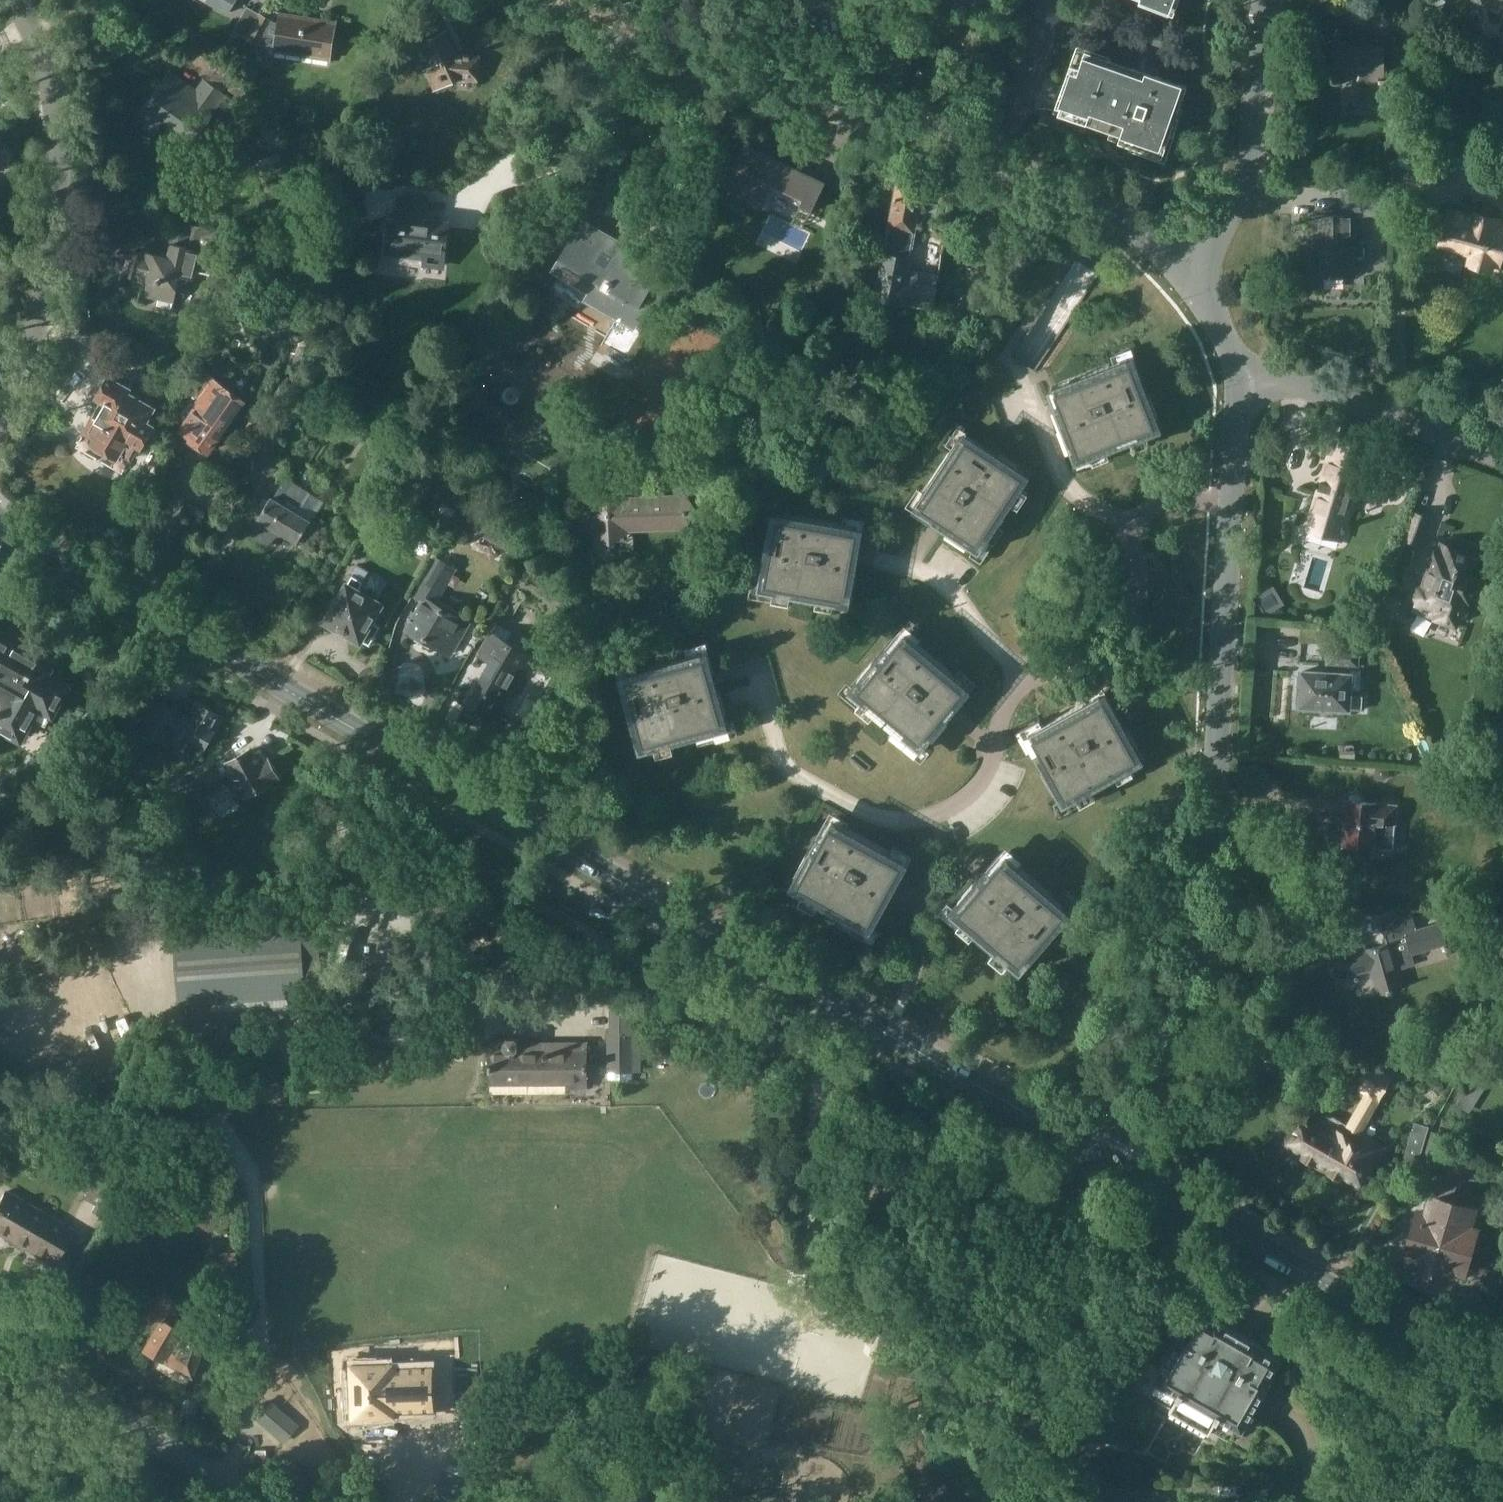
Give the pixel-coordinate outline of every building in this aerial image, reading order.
[(208,2),(230,13),(234,4),(236,0),(208,0),(208,2)] [(241,42),(243,37),(246,39),(260,15),(246,8),(231,36),(241,42)] [(260,15),(246,39),(259,46),(260,44),(272,22),(260,15)] [(279,25),(272,22),(260,44),(275,51),(330,59),(335,23),(280,15),(279,25)] [(436,89),(461,78),(476,80),(479,59),(471,58),(471,56),(464,55),(464,57),(455,56),(445,34),(425,43),(436,67),(428,71),(436,89)] [(1371,39),(1371,44),(1336,44),(1336,67),(1361,67),(1361,106),(1384,106),(1384,44),(1381,44),(1381,39),(1371,39)] [(1074,69),(1068,86),(1073,87),(1066,107),(1089,115),(1087,122),(1111,130),(1109,136),(1133,144),(1159,153),(1168,128),(1172,130),(1177,117),(1172,115),(1183,85),(1157,75),(1154,82),(1109,66),(1110,63),(1084,54),(1079,70),(1074,69)] [(213,75),(207,82),(205,80),(196,92),(171,74),(135,122),(152,135),(167,115),(196,136),(210,116),(211,116),(226,96),(222,93),(227,86),(213,75)] [(250,87),(236,79),(230,89),(244,97),(250,87)] [(826,182),(745,142),(722,190),(759,209),(772,184),(803,199),(800,205),(812,210),(826,182)] [(1389,145),(1385,158),(1397,162),(1401,148),(1389,145)] [(6,170),(10,166),(9,154),(5,149),(0,149),(0,170),(6,170)] [(340,162),(353,164),(355,151),(342,149),(340,162)] [(877,299),(898,303),(901,303),(933,309),(942,260),(954,194),(898,183),(885,255),(884,260),(858,255),(852,290),(878,294),(877,299)] [(337,186),(336,204),(365,207),(367,189),(337,186)] [(1342,193),(1342,214),(1313,214),(1313,236),(1321,236),(1321,276),(1355,276),(1355,219),(1382,219),(1382,214),(1387,214),(1388,193),(1342,193)] [(386,217),(381,256),(424,261),(424,264),(441,266),(443,254),(444,254),(448,223),(424,220),(428,197),(421,196),(421,200),(399,197),(396,218),(386,217)] [(1441,239),(1445,240),(1443,245),(1446,246),(1449,248),(1460,251),(1462,251),(1471,253),(1469,260),(1475,262),(1477,264),(1483,266),(1486,265),(1498,268),(1502,250),(1502,218),(1498,217),(1499,214),(1467,205),(1465,212),(1453,209),(1449,223),(1446,222),(1441,239)] [(1024,207),(1023,210),(1020,217),(1021,218),(1019,222),(1030,227),(1032,222),(1033,223),(1038,212),(1024,207)] [(555,241),(566,247),(552,271),(589,293),(587,296),(619,315),(616,319),(633,329),(645,309),(638,305),(646,291),(626,278),(636,262),(615,250),(619,243),(582,220),(576,230),(565,223),(555,241)] [(195,225),(189,249),(172,245),(169,258),(168,258),(167,260),(162,263),(157,255),(137,250),(130,278),(150,282),(147,295),(160,298),(158,306),(172,309),(180,275),(193,278),(195,270),(211,273),(221,231),(195,225)] [(540,257),(535,254),(532,259),(537,263),(540,257)] [(188,366),(178,353),(170,359),(180,372),(188,366)] [(738,569),(695,622),(742,661),(708,670),(702,651),(624,673),(631,695),(640,692),(644,706),(628,711),(640,752),(657,748),(672,743),(699,736),(714,732),(731,727),(720,688),(760,677),(854,754),(851,758),(838,822),(833,819),(822,840),(831,845),(824,857),(809,849),(788,887),(804,895),(871,932),(892,895),(879,888),(886,875),(893,879),(904,858),(898,855),(916,823),(922,812),(946,831),(965,847),(993,871),(992,873),(997,878),(988,889),(977,879),(949,912),(995,952),(1007,962),(1021,974),(1049,941),(1036,930),(1045,919),(1053,925),(1068,908),(1048,890),(1076,855),(1078,851),(1075,848),(1030,810),(1057,795),(1063,806),(1079,798),(1092,790),(1117,777),(1131,769),(1146,760),(1125,723),(1112,730),(1105,717),(1112,713),(1100,693),(1030,732),(974,763),(960,752),(1018,681),(1022,674),(1026,664),(1028,656),(1029,648),(1028,638),(1026,628),(1022,619),(1018,612),(1010,604),(1004,598),(1098,455),(1107,452),(1132,442),(1147,436),(1164,430),(1148,390),(1132,396),(1127,382),(1137,379),(1128,357),(1053,386),(1039,391),(1044,406),(1036,418),(1032,413),(1029,408),(1027,400),(1026,391),(1029,381),(1036,370),(1013,355),(1004,368),(1000,377),(998,387),(998,400),(1000,413),(1005,424),(1011,433),(1023,445),(1012,461),(995,450),(987,462),(975,454),(979,448),(960,435),(915,503),(913,506),(912,508),(874,567),(922,599),(900,632),(904,635),(891,650),(898,657),(889,668),(876,657),(863,673),(801,622),(805,598),(818,600),(833,603),(851,606),(858,564),(844,561),(846,547),(854,548),(858,525),(778,511),(774,534),(784,535),(782,550),(765,547),(758,586),(738,569)] [(735,355),(728,369),(741,376),(748,361),(735,355)] [(184,394),(178,418),(185,423),(181,428),(193,437),(192,438),(210,451),(231,419),(244,401),(226,389),(225,391),(213,382),(216,379),(205,371),(191,391),(187,396),(184,394)] [(119,452),(131,459),(140,443),(142,444),(153,425),(146,420),(154,406),(153,406),(157,398),(143,390),(138,397),(128,391),(130,388),(110,377),(99,396),(102,398),(92,416),(94,417),(85,432),(96,439),(95,441),(100,444),(97,449),(110,456),(113,451),(118,454),(119,452)] [(866,425),(850,423),(848,434),(864,436),(866,425)] [(1328,461),(1307,529),(1340,539),(1343,530),(1344,531),(1346,526),(1344,526),(1361,471),(1356,470),(1361,454),(1355,452),(1357,443),(1361,432),(1341,427),(1338,437),(1334,450),(1338,451),(1334,462),(1328,461)] [(441,489),(429,508),(454,523),(452,525),(461,531),(463,527),(474,533),(487,511),(488,510),(452,481),(451,481),(439,472),(435,479),(439,482),(437,486),(441,489)] [(310,491),(286,477),(273,498),(271,497),(260,516),(259,516),(247,527),(263,547),(281,532),(298,542),(310,521),(297,513),(310,491)] [(592,500),(580,501),(581,526),(581,532),(687,528),(687,523),(686,497),(686,493),(625,494),(625,478),(592,478),(592,500)] [(1415,513),(1405,540),(1418,545),(1428,517),(1415,513)] [(486,518),(477,532),(514,553),(522,539),(486,518)] [(195,552),(200,553),(203,544),(198,542),(195,552)] [(1419,586),(1414,599),(1416,602),(1414,609),(1437,618),(1439,623),(1448,626),(1453,624),(1455,624),(1457,618),(1462,620),(1469,602),(1470,603),(1471,599),(1476,598),(1480,585),(1479,578),(1470,575),(1477,557),(1448,546),(1447,547),(1449,548),(1447,553),(1436,549),(1423,585),(1419,586)] [(435,557),(414,595),(422,600),(407,628),(451,653),(469,623),(458,616),(460,612),(438,599),(448,582),(456,569),(435,557)] [(371,575),(357,567),(326,620),(329,622),(329,625),(335,628),(339,627),(348,632),(349,636),(354,639),(358,638),(361,640),(365,634),(373,639),(381,625),(372,620),(383,602),(362,590),(371,575)] [(1274,585),(1255,597),(1259,604),(1266,615),(1278,608),(1285,604),(1274,585)] [(469,700),(495,715),(511,688),(516,692),(524,678),(519,675),(530,655),(508,642),(513,633),(497,624),(480,653),(496,663),(490,675),(485,672),(469,700)] [(21,738),(32,718),(46,726),(59,704),(58,703),(67,686),(46,675),(51,667),(25,652),(22,657),(14,653),(15,651),(6,646),(5,648),(0,645),(0,726),(21,738)] [(1364,694),(1349,693),(1350,674),(1348,674),(1349,665),(1358,665),(1359,650),(1329,648),(1328,663),(1331,663),(1330,673),(1302,671),(1300,705),(1316,706),(1316,712),(1336,713),(1336,707),(1348,708),(1348,705),(1363,706),(1364,694)] [(192,715),(181,709),(174,720),(142,702),(128,729),(160,747),(172,726),(206,745),(222,716),(211,710),(210,707),(205,704),(202,705),(198,703),(192,715)] [(518,714),(513,723),(530,732),(535,723),(518,714)] [(253,749),(196,780),(205,795),(229,782),(239,799),(279,776),(276,772),(277,769),(274,764),(271,762),(269,758),(266,759),(261,750),(255,753),(253,749)] [(1390,769),(1387,766),(1380,765),(1377,768),(1376,775),(1379,778),(1386,778),(1389,776),(1390,769)] [(1349,796),(1349,799),(1343,799),(1343,801),(1324,799),(1322,812),(1347,815),(1344,844),(1394,849),(1398,804),(1363,801),(1363,797),(1361,794),(1353,793),(1349,796)] [(1387,943),(1329,960),(1334,978),(1372,967),(1381,994),(1402,988),(1397,971),(1416,966),(1412,953),(1447,943),(1441,922),(1417,929),(1412,913),(1381,923),(1387,943)] [(302,938),(301,925),(177,934),(181,998),(216,996),(218,1019),(304,1013),(302,989),(306,989),(305,976),(322,975),(320,936),(302,938)] [(609,1032),(609,1070),(609,1078),(633,1078),(633,1070),(633,1033),(642,1033),(643,988),(613,988),(613,1032),(609,1032)] [(1235,1027),(1231,1028),(1229,1032),(1230,1036),(1233,1038),(1237,1037),(1239,1033),(1238,1029),(1235,1027)] [(487,1084),(564,1083),(564,1087),(585,1087),(584,1042),(534,1043),(534,1044),(516,1044),(516,1039),(513,1036),(505,1036),(502,1039),(502,1040),(486,1040),(487,1084)] [(1327,1162),(1335,1149),(1343,1149),(1347,1142),(1350,1143),(1352,1138),(1357,1140),(1362,1131),(1363,1132),(1380,1100),(1379,1100),(1394,1074),(1370,1061),(1357,1085),(1369,1092),(1350,1124),(1332,1114),(1323,1128),(1296,1112),(1296,1113),(1299,1115),(1289,1131),(1284,1133),(1284,1138),(1285,1143),(1288,1148),(1295,1146),(1305,1152),(1303,1155),(1304,1157),(1312,1162),(1315,1161),(1318,1157),(1327,1162)] [(1490,1081),(1478,1074),(1459,1105),(1470,1112),(1490,1081)] [(1414,1122),(1406,1156),(1418,1165),(1429,1125),(1414,1122)] [(1335,1149),(1327,1162),(1332,1165),(1329,1170),(1330,1172),(1339,1177),(1342,1176),(1342,1174),(1352,1180),(1354,1186),(1360,1186),(1365,1185),(1370,1181),(1369,1178),(1387,1146),(1363,1132),(1362,1131),(1357,1140),(1352,1138),(1350,1143),(1347,1142),(1343,1149),(1335,1149)] [(1456,1149),(1450,1169),(1470,1175),(1476,1155),(1456,1149)] [(96,1174),(107,1180),(113,1170),(102,1164),(96,1174)] [(103,1217),(126,1176),(114,1170),(92,1211),(103,1217)] [(71,1230),(5,1192),(0,1201),(0,1233),(15,1242),(15,1243),(16,1243),(17,1240),(23,1244),(22,1247),(23,1247),(52,1263),(71,1230)] [(1427,1220),(1422,1218),(1412,1250),(1418,1252),(1415,1262),(1423,1265),(1421,1269),(1442,1275),(1443,1271),(1451,1273),(1455,1263),(1460,1264),(1469,1232),(1464,1231),(1470,1210),(1462,1208),(1463,1203),(1442,1197),(1441,1202),(1433,1200),(1427,1220)] [(165,1293),(142,1313),(153,1326),(157,1323),(158,1323),(143,1348),(159,1357),(158,1358),(190,1377),(206,1338),(205,1337),(180,1323),(180,1324),(179,1323),(186,1317),(165,1293)] [(1232,1442),(1240,1429),(1242,1430),(1270,1380),(1268,1379),(1279,1360),(1264,1351),(1265,1348),(1234,1331),(1214,1319),(1212,1322),(1197,1313),(1186,1332),(1183,1331),(1155,1381),(1157,1382),(1150,1395),(1172,1407),(1170,1409),(1209,1432),(1211,1429),(1232,1442)] [(397,1414),(396,1410),(395,1367),(394,1363),(355,1365),(357,1415),(397,1414)] [(435,1366),(395,1367),(396,1410),(437,1408),(435,1366)] [(180,1396),(178,1420),(192,1422),(196,1392),(184,1392),(180,1396)] [(253,1417),(279,1438),(290,1426),(264,1403),(253,1417)]
